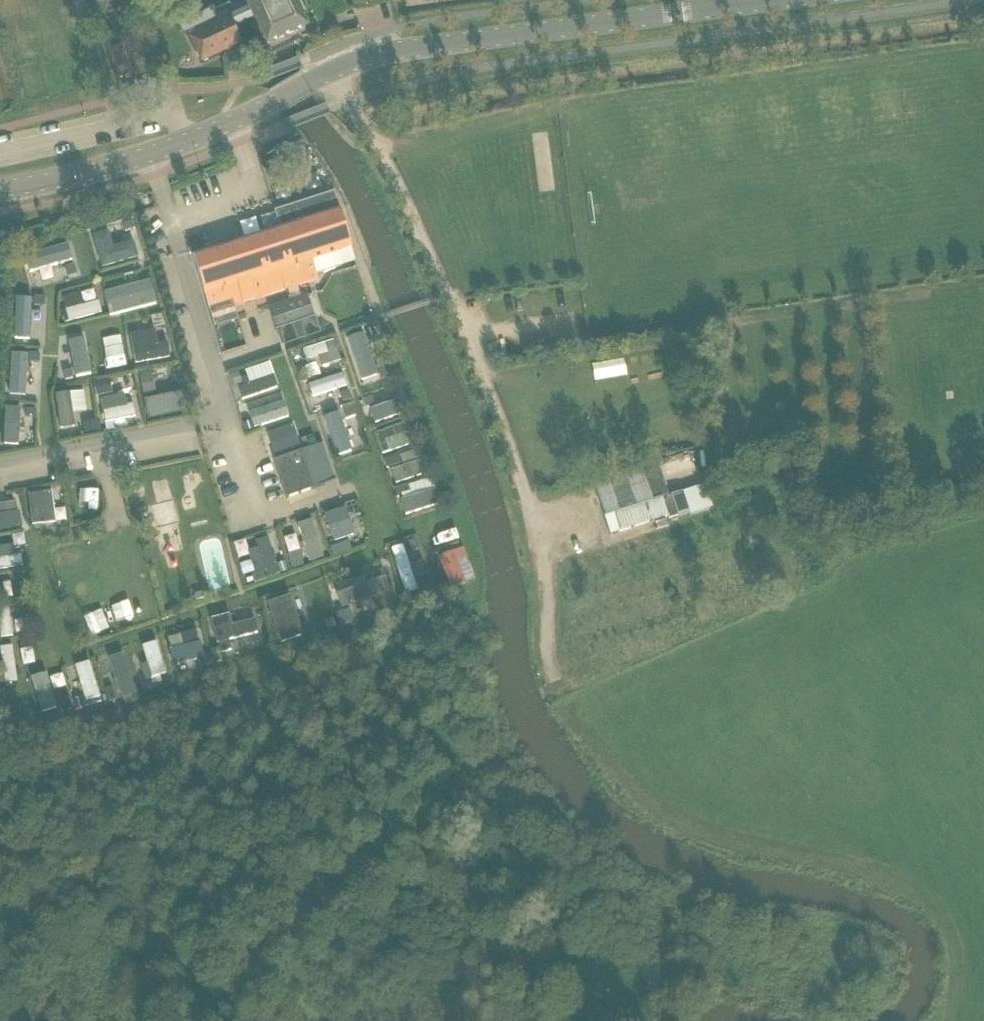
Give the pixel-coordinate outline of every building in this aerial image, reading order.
[(305,27),(299,14),(304,12),(299,0),(298,0),(294,2),(293,0),(258,0),(259,2),(250,6),(251,9),(241,13),(245,21),(255,16),(267,44),(305,27)] [(187,32),(201,64),(239,46),(224,15),(187,32)] [(275,213),(280,229),(193,257),(211,314),(318,281),(311,262),(352,250),(339,210),(338,211),(333,194),(275,213)] [(138,260),(133,242),(118,246),(114,231),(96,235),(105,269),(138,260)] [(75,246),(49,247),(50,265),(76,263),(75,246)] [(155,277),(106,292),(113,317),(162,302),(155,277)] [(100,288),(66,292),(69,319),(102,315),(100,288)] [(315,320),(312,312),(316,311),(313,302),(310,304),(307,295),(268,308),(277,333),(315,320)] [(19,298),(18,340),(35,340),(36,298),(19,298)] [(234,321),(239,341),(249,338),(243,319),(234,321)] [(163,357),(154,328),(128,336),(137,365),(163,357)] [(373,328),(365,331),(367,339),(375,336),(373,328)] [(94,340),(95,355),(109,354),(111,371),(126,369),(123,337),(94,340)] [(89,339),(72,340),(75,376),(93,374),(89,339)] [(339,341),(306,345),(308,365),(342,361),(339,341)] [(29,389),(30,353),(12,352),(11,399),(38,399),(38,389),(29,389)] [(155,371),(143,373),(146,391),(158,390),(155,371)] [(344,371),(311,384),(315,397),(349,384),(344,371)] [(115,379),(96,383),(98,397),(117,393),(115,379)] [(365,398),(379,425),(407,411),(394,384),(365,398)] [(60,428),(79,427),(78,413),(88,413),(87,391),(59,392),(60,428)] [(152,420),(191,412),(187,392),(147,400),(152,420)] [(133,394),(102,397),(105,421),(136,417),(133,394)] [(25,445),(26,407),(9,406),(8,444),(25,445)] [(344,410),(324,417),(339,457),(359,450),(344,410)] [(376,433),(384,454),(416,443),(408,421),(376,433)] [(251,422),(242,425),(245,433),(254,430),(251,422)] [(293,426),(267,435),(275,458),(301,449),(293,426)] [(418,449),(387,459),(395,484),(426,475),(418,449)] [(272,460),(286,500),(314,490),(300,451),(272,460)] [(650,464),(593,483),(605,518),(614,515),(619,532),(667,516),(662,498),(650,464)] [(408,486),(395,490),(397,499),(411,495),(408,486)] [(691,489),(682,492),(689,514),(690,516),(699,513),(691,489)] [(34,525),(69,521),(68,506),(57,507),(56,491),(31,494),(34,525)] [(682,492),(670,495),(677,516),(678,517),(689,514),(682,492)] [(670,495),(662,498),(667,516),(668,519),(677,516),(670,495)] [(24,527),(20,501),(0,504),(0,531),(24,527)] [(326,513),(335,541),(360,534),(351,505),(326,513)] [(310,562),(328,557),(316,519),(298,524),(310,562)] [(272,532),(237,541),(248,583),(282,575),(272,532)] [(287,541),(290,552),(305,548),(302,537),(287,541)] [(406,541),(392,545),(408,595),(422,591),(406,541)] [(24,554),(15,554),(15,545),(0,546),(0,568),(25,567),(24,554)] [(465,546),(440,557),(455,590),(480,578),(465,546)] [(4,577),(9,595),(27,590),(23,573),(4,577)] [(345,609),(395,598),(390,575),(340,586),(345,609)] [(269,601),(283,644),(317,634),(303,590),(269,601)] [(204,591),(193,594),(195,601),(205,598),(204,591)] [(12,605),(0,607),(0,610),(4,637),(16,636),(12,605)] [(265,648),(261,618),(236,622),(235,613),(213,616),(218,655),(265,648)] [(176,672),(205,667),(199,630),(170,635),(176,672)] [(114,700),(139,690),(123,650),(98,659),(114,700)] [(87,701),(103,697),(92,659),(76,664),(87,701)] [(49,671),(32,676),(42,713),(58,709),(49,671)] [(67,685),(63,672),(51,675),(55,689),(67,685)]
